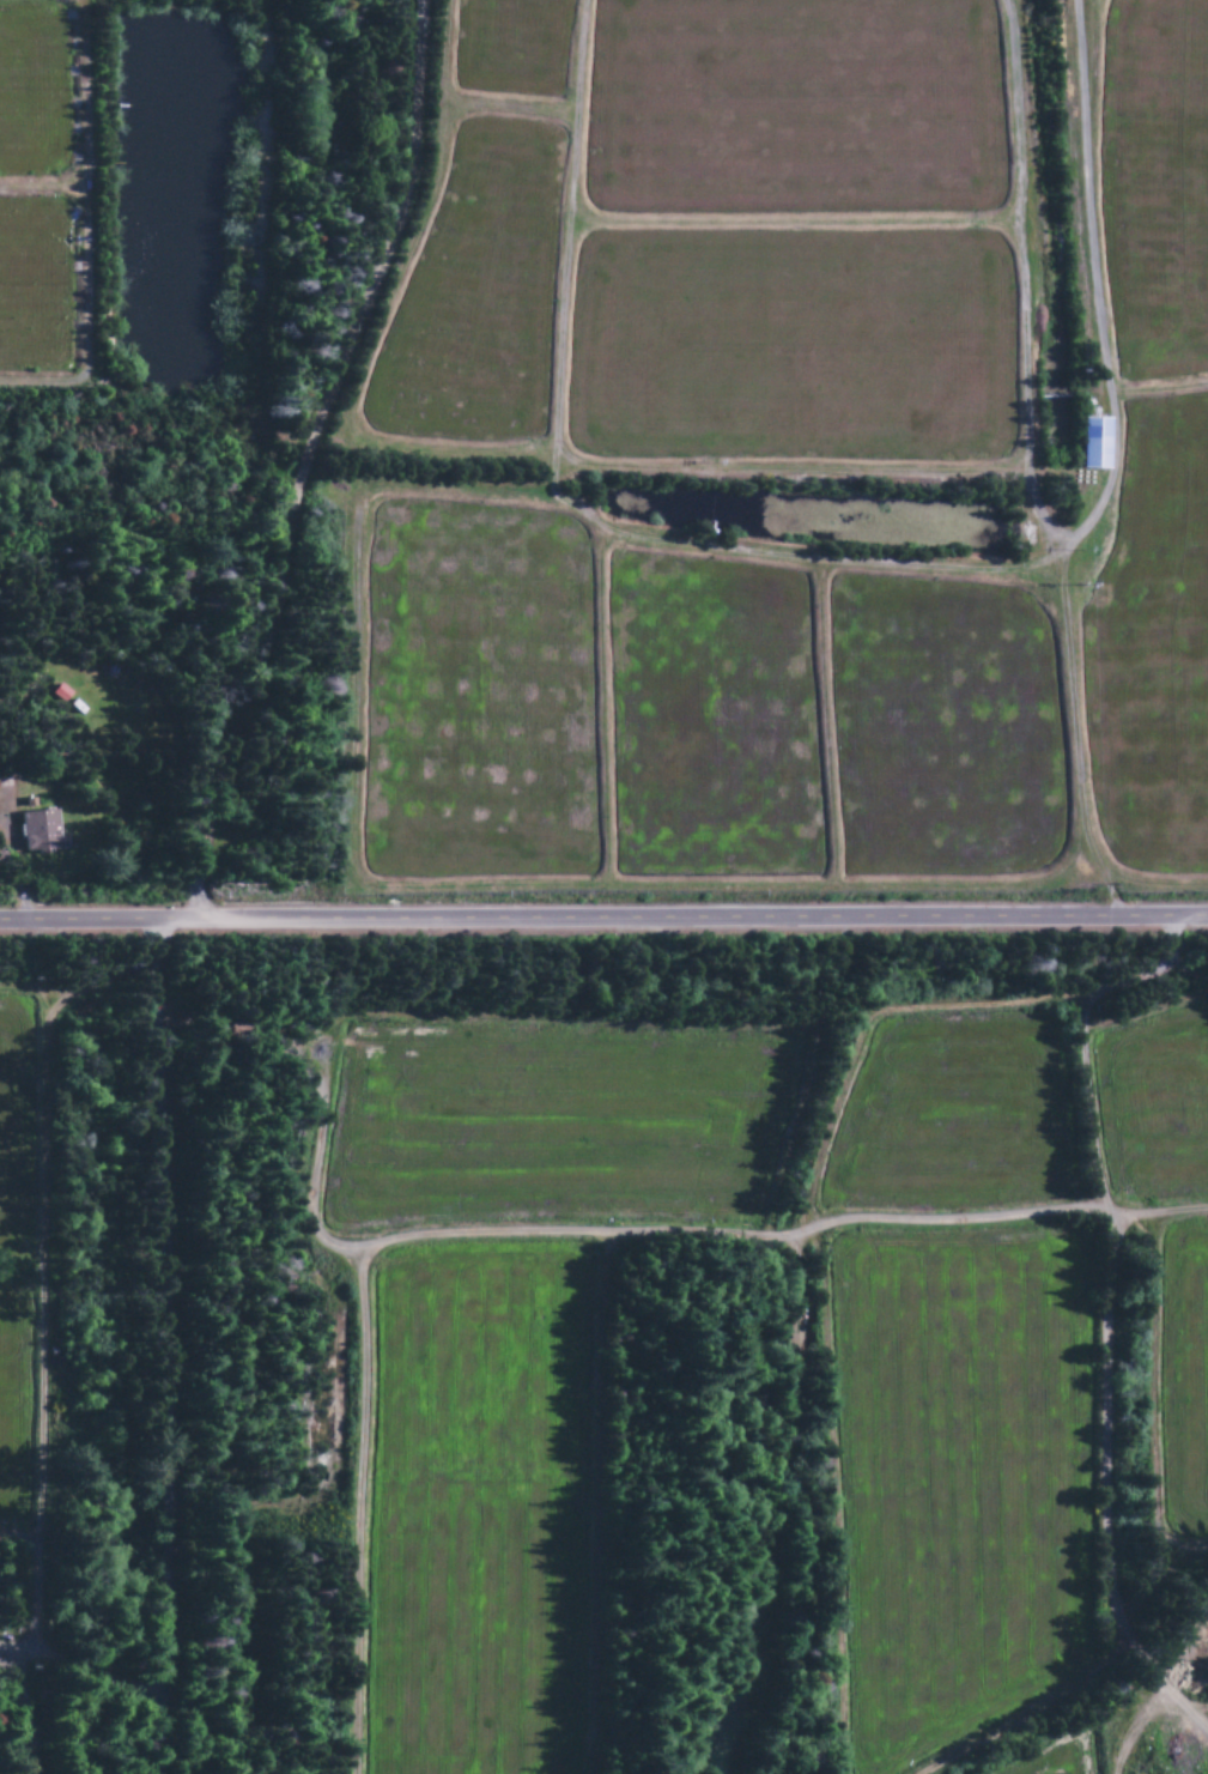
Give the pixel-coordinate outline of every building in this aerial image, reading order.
[(1106,419),(1078,419),(1077,470),(1105,470),(1106,419)] [(57,851),(52,810),(17,815),(22,856),(57,851)]
